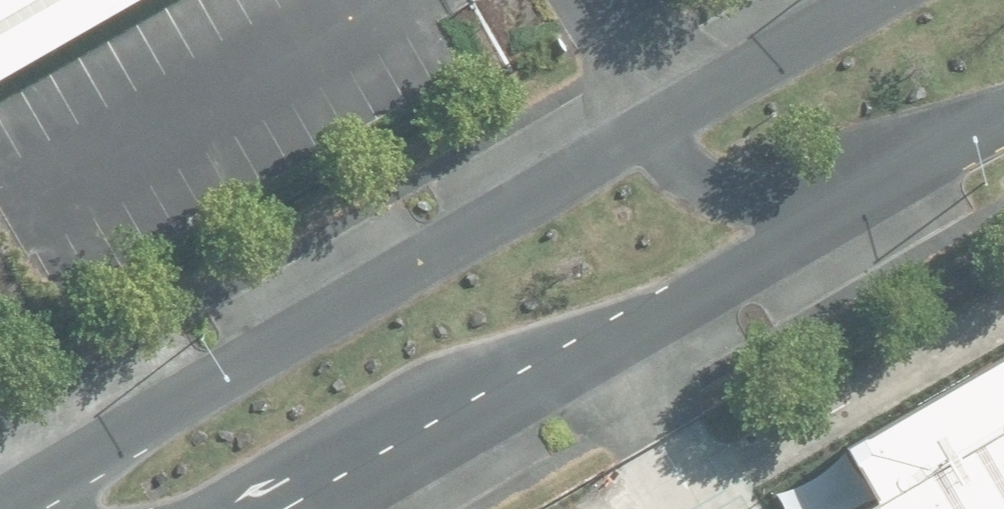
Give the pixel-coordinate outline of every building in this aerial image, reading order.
[(153,0),(0,0),(0,87),(153,0)] [(828,456),(858,506),(852,508),(1003,508),(1003,354),(828,456)]
